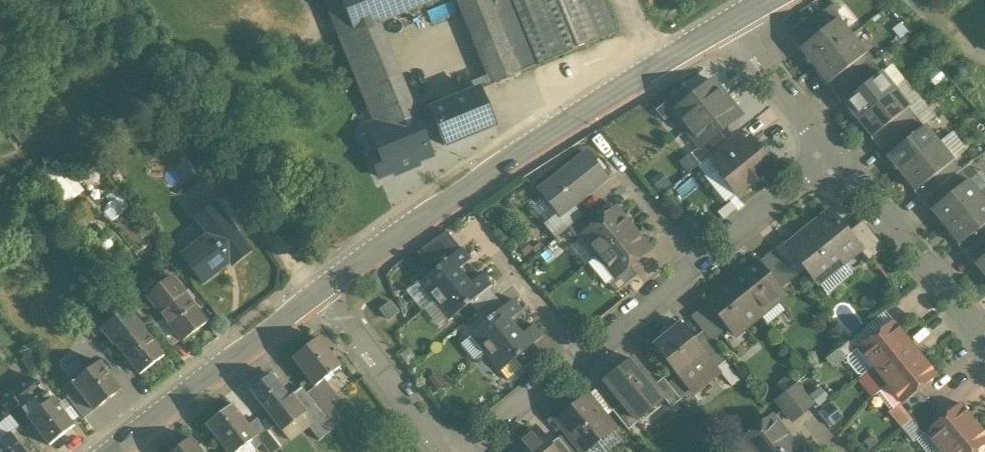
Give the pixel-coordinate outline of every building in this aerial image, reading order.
[(339,0),(327,0),(325,1),(369,107),(381,102),(353,33),(339,0)] [(353,33),(377,23),(435,0),(339,0),(353,33)] [(488,69),(511,59),(487,0),(460,0),(488,69)] [(513,0),(487,0),(511,59),(517,74),(539,65),(513,0)] [(539,65),(615,34),(601,0),(513,0),(539,65)] [(838,7),(831,9),(809,27),(817,36),(836,20),(837,21),(838,7)] [(817,36),(800,50),(814,67),(851,38),(837,21),(836,20),(817,36)] [(416,119),(377,23),(353,33),(381,102),(388,119),(391,129),(416,119)] [(809,27),(791,42),(799,52),(800,50),(817,36),(809,27)] [(851,38),(814,67),(828,84),(828,85),(865,55),(851,38)] [(865,55),(828,85),(828,84),(826,85),(834,96),(872,64),(865,55)] [(511,59),(488,69),(495,87),(519,77),(517,74),(511,59)] [(872,64),(834,96),(842,105),(844,104),(843,103),(880,74),(872,64)] [(894,91),(880,74),(843,103),(844,104),(858,121),(894,91)] [(907,81),(894,91),(909,109),(916,118),(929,108),(907,81)] [(691,99),(672,114),(673,115),(686,132),(726,99),(712,82),(691,99)] [(683,90),(655,112),(664,123),(673,115),(672,114),(691,99),(683,90)] [(480,91),(430,111),(438,132),(445,147),(495,127),(494,125),(487,108),(480,91)] [(909,109),(894,91),(858,121),(872,138),(872,139),(909,109)] [(726,99),(686,132),(699,148),(700,149),(719,134),(740,117),(726,99)] [(909,109),(872,139),(872,138),(870,140),(878,149),(916,118),(909,109)] [(22,110),(5,124),(20,143),(37,129),(22,110)] [(391,129),(388,119),(368,128),(379,154),(370,158),(379,179),(394,173),(396,175),(418,166),(417,163),(432,157),(424,137),(438,132),(431,113),(416,119),(391,129)] [(924,128),(916,118),(878,149),(886,160),(888,158),(887,157),(924,128)] [(938,145),(924,128),(887,157),(888,158),(901,175),(938,145)] [(719,134),(700,149),(699,148),(690,155),(699,166),(708,159),(727,143),(719,134)] [(952,134),(938,145),(952,163),(966,152),(952,134)] [(735,152),(715,168),(736,195),(749,184),(751,187),(761,179),(759,176),(771,167),(751,142),(739,151),(738,150),(735,152)] [(727,143),(708,159),(715,168),(735,152),(727,143)] [(938,145),(901,175),(915,192),(916,192),(933,179),(952,163),(938,145)] [(586,154),(539,191),(557,214),(560,218),(574,207),(607,180),(586,154)] [(736,195),(715,168),(708,159),(699,166),(697,168),(725,203),(736,195)] [(69,165),(50,172),(62,202),(80,194),(69,165)] [(933,179),(916,192),(915,192),(914,193),(922,203),(940,188),(933,179)] [(982,199),(967,181),(948,197),(931,211),(931,212),(945,229),(982,199)] [(940,188),(922,203),(930,213),(931,212),(931,211),(948,197),(940,188)] [(118,216),(129,211),(119,190),(108,196),(118,216)] [(229,194),(214,206),(235,233),(248,222),(229,194)] [(945,229),(959,245),(959,246),(984,225),(984,203),(982,199),(945,229)] [(209,235),(182,256),(203,283),(231,262),(233,266),(250,253),(235,233),(214,206),(197,219),(209,235)] [(574,207),(560,218),(557,214),(543,226),(555,240),(568,230),(583,218),(574,207)] [(633,231),(615,209),(595,226),(581,237),(581,238),(598,258),(633,231)] [(847,234),(830,213),(788,246),(787,247),(799,261),(818,284),(859,251),(860,250),(847,234)] [(595,226),(586,215),(583,218),(568,230),(577,241),(581,238),(581,237),(595,226)] [(862,222),(847,234),(860,250),(859,251),(869,263),(885,250),(862,222)] [(959,246),(959,245),(957,247),(965,257),(984,241),(984,225),(959,246)] [(633,231),(598,258),(616,280),(618,279),(628,270),(631,268),(650,253),(633,231)] [(965,257),(974,267),(975,266),(975,265),(984,256),(984,241),(965,257)] [(449,242),(430,257),(430,259),(437,268),(457,252),(449,242)] [(785,242),(774,250),(790,269),(799,261),(787,247),(788,246),(785,242)] [(437,268),(417,284),(433,303),(464,278),(458,271),(468,262),(459,250),(457,252),(437,268)] [(790,269),(774,250),(758,263),(780,290),(796,277),(790,269)] [(859,251),(818,284),(827,297),(869,263),(859,251)] [(975,265),(975,266),(984,278),(984,256),(975,265)] [(758,263),(757,262),(743,273),(743,275),(732,284),(760,318),(786,297),(780,290),(758,263)] [(616,280),(611,284),(617,292),(637,276),(631,268),(628,270),(618,279),(616,280)] [(469,285),(464,278),(433,303),(448,322),(469,305),(488,290),(490,288),(480,276),(469,285)] [(171,279),(147,297),(163,318),(182,342),(206,324),(171,279)] [(760,318),(732,284),(719,294),(718,293),(706,303),(707,305),(727,331),(731,335),(742,326),(745,330),(760,318)] [(488,290),(469,305),(476,314),(495,299),(488,290)] [(163,318),(147,297),(137,305),(154,326),(163,318)] [(503,308),(495,299),(476,314),(484,324),(503,308)] [(484,324),(470,335),(485,354),(515,329),(509,322),(521,312),(512,300),(503,308),(484,324)] [(397,315),(389,304),(381,310),(389,321),(397,315)] [(727,331),(707,305),(690,318),(703,333),(711,344),(727,331)] [(124,306),(101,324),(104,329),(102,330),(103,332),(115,347),(116,346),(139,376),(164,357),(140,328),(141,327),(124,306)] [(101,324),(88,308),(77,316),(94,339),(103,332),(102,330),(104,329),(101,324)] [(872,338),(857,350),(872,369),(907,341),(892,322),(872,338)] [(693,341),(680,324),(652,347),(672,372),(679,379),(705,358),(706,357),(693,341)] [(533,326),(521,336),(515,329),(485,354),(500,372),(515,360),(533,345),(542,338),(533,326)] [(872,338),(865,328),(837,351),(845,360),(857,350),(872,338)] [(711,344),(703,333),(693,341),(706,357),(705,358),(715,370),(725,361),(711,344)] [(340,368),(317,339),(292,359),(315,388),(324,381),(340,368)] [(907,341),(872,369),(887,387),(922,359),(907,341)] [(533,345),(515,360),(522,369),(540,354),(533,345)] [(98,363),(86,374),(73,358),(60,367),(74,383),(72,385),(77,391),(94,411),(120,390),(98,363)] [(922,359),(887,387),(901,405),(902,406),(918,392),(937,377),(922,359)] [(654,387),(632,360),(604,383),(621,404),(636,422),(663,400),(664,399),(654,387)] [(672,372),(663,379),(680,401),(690,393),(679,379),(672,372)] [(288,398),(270,376),(250,392),(269,415),(289,400),(288,398)] [(680,401),(663,379),(654,387),(664,399),(663,400),(671,409),(680,401)] [(315,388),(306,395),(319,411),(328,403),(336,397),(324,381),(315,388)] [(37,382),(14,400),(15,402),(28,417),(27,418),(33,426),(50,447),(74,428),(37,382)] [(812,408),(794,386),(776,401),(793,423),(812,408)] [(306,395),(301,388),(292,396),(306,414),(301,418),(318,443),(334,430),(319,411),(306,395)] [(77,391),(67,398),(84,419),(94,411),(77,391)] [(918,392),(902,406),(901,405),(900,407),(911,421),(924,411),(920,406),(926,402),(918,392)] [(289,400),(269,415),(282,432),(301,418),(306,414),(292,396),(288,398),(289,400)] [(558,421),(567,432),(583,451),(584,451),(585,451),(612,430),(586,398),(558,421)] [(28,417),(15,402),(5,409),(24,433),(33,426),(27,418),(28,417)] [(934,411),(926,402),(920,406),(924,411),(927,416),(934,411)] [(343,422),(328,403),(319,411),(334,430),(343,422)] [(636,422),(621,404),(612,412),(628,431),(638,423),(636,422)] [(975,424),(960,405),(941,420),(925,433),(925,434),(940,451),(975,424)] [(231,406),(206,426),(226,451),(238,451),(244,447),(256,438),(231,406)] [(911,421),(900,407),(890,414),(902,429),(911,421)] [(927,416),(915,426),(923,436),(925,434),(925,433),(941,420),(934,411),(927,416)] [(771,420),(743,443),(750,451),(797,451),(771,420)] [(940,451),(978,451),(984,446),(984,436),(975,424),(940,451)] [(585,451),(609,451),(621,442),(612,430),(585,451)] [(535,431),(517,446),(521,451),(552,451),(548,447),(535,431)] [(567,432),(557,440),(567,451),(583,451),(567,432)] [(9,435),(0,442),(0,451),(22,451),(9,435)] [(189,439),(171,451),(200,451),(189,439)] [(557,440),(548,447),(552,451),(567,451),(557,440)]
